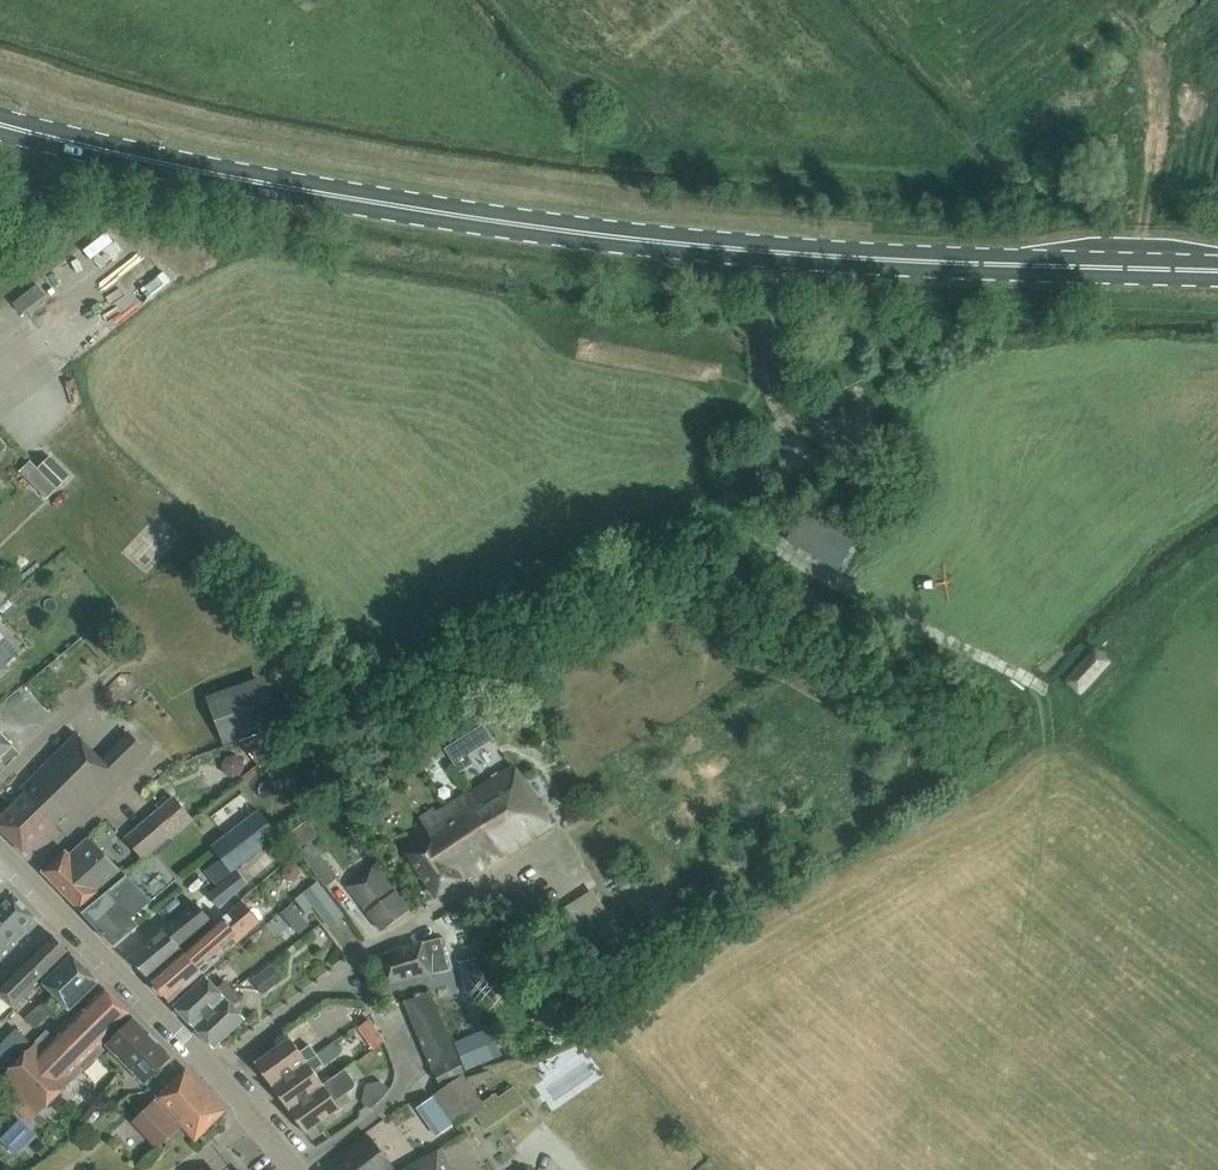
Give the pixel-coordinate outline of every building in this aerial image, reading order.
[(68,476),(50,454),(36,467),(30,461),(20,469),(45,497),(68,476)] [(837,569),(853,541),(803,511),(787,539),(837,569)] [(1,675),(9,668),(7,666),(28,647),(0,613),(0,675),(1,675)] [(1067,678),(1080,691),(1108,661),(1095,648),(1067,678)] [(223,745),(239,740),(272,727),(274,727),(282,723),(264,674),(207,695),(223,745)] [(442,748),(458,771),(473,761),(468,754),(492,738),(482,723),(442,748)] [(259,767),(288,744),(274,727),(272,727),(238,740),(259,767)] [(143,758),(150,752),(129,732),(97,764),(85,752),(90,748),(73,731),(17,787),(24,794),(0,817),(0,831),(24,855),(54,826),(65,836),(143,758)] [(10,747),(0,737),(0,757),(10,747)] [(515,757),(472,786),(508,847),(554,817),(515,757)] [(431,836),(407,851),(435,895),(508,847),(472,786),(421,819),(431,836)] [(183,824),(200,809),(191,799),(174,813),(183,824)] [(259,812),(213,848),(231,870),(277,834),(259,812)] [(143,859),(170,837),(153,815),(125,837),(143,859)] [(67,856),(63,852),(41,871),(79,911),(122,874),(101,854),(86,838),(67,856)] [(338,877),(311,841),(298,851),(325,886),(338,877)] [(381,930),(408,910),(374,863),(346,883),(381,930)] [(129,919),(151,900),(127,877),(83,914),(111,946),(134,926),(129,919)] [(294,898),(297,902),(305,912),(312,906),(328,927),(343,916),(317,880),(294,898)] [(231,898),(217,882),(204,893),(218,909),(231,898)] [(0,958),(40,920),(8,887),(0,895),(0,958)] [(576,930),(607,911),(593,888),(562,907),(576,930)] [(292,900),(273,917),(285,932),(305,915),(292,900)] [(242,901),(184,950),(148,979),(168,1002),(202,974),(197,968),(236,935),(240,939),(261,921),(242,901)] [(130,957),(148,979),(184,950),(178,944),(208,918),(194,902),(130,957)] [(20,997),(69,950),(53,933),(1,983),(0,983),(0,988),(14,1003),(20,997)] [(386,985),(449,971),(442,937),(400,948),(380,957),(386,985)] [(99,980),(72,953),(43,981),(53,991),(27,1017),(36,1026),(44,1018),(47,1021),(51,1020),(54,1017),(54,1018),(67,1006),(70,1009),(99,980)] [(465,992),(488,987),(481,956),(458,961),(465,992)] [(261,995),(282,979),(269,963),(249,979),(261,995)] [(205,976),(174,1006),(194,1027),(234,990),(226,982),(217,989),(205,976)] [(54,1037),(46,1029),(36,1039),(37,1040),(0,1077),(0,1078),(37,1115),(74,1077),(105,1048),(100,1043),(132,1013),(106,987),(54,1037)] [(245,1020),(233,1006),(241,998),(234,990),(194,1027),(214,1049),(245,1020)] [(403,1002),(409,1019),(436,1008),(431,995),(403,1002)] [(409,1019),(415,1032),(441,1021),(436,1008),(409,1019)] [(108,1042),(144,1082),(173,1055),(134,1016),(108,1042)] [(355,1026),(371,1048),(384,1039),(368,1017),(355,1026)] [(415,1032),(420,1044),(447,1033),(441,1021),(415,1032)] [(0,1043),(0,1070),(29,1042),(15,1028),(0,1043)] [(464,1070),(487,1060),(476,1032),(452,1042),(464,1070)] [(420,1044),(425,1057),(452,1046),(447,1033),(420,1044)] [(289,1038),(254,1063),(271,1087),(316,1055),(309,1046),(300,1052),(289,1038)] [(425,1057),(432,1072),(438,1084),(464,1073),(457,1058),(452,1046),(425,1057)] [(313,1071),(323,1065),(316,1055),(271,1087),(288,1110),(323,1085),(313,1071)] [(226,1109),(187,1067),(133,1119),(159,1146),(181,1125),(194,1139),(226,1109)] [(345,1069),(323,1085),(288,1110),(305,1134),(340,1109),(334,1101),(352,1089),(354,1082),(345,1069)] [(480,1103),(462,1074),(433,1093),(456,1129),(476,1116),(485,1110),(480,1103)] [(496,1097),(493,1094),(480,1103),(485,1110),(476,1116),(485,1128),(523,1101),(512,1086),(496,1097)] [(469,1162),(490,1155),(479,1121),(458,1128),(469,1162)] [(337,1169),(394,1169),(371,1139),(348,1156),(351,1160),(337,1169)] [(441,1153),(409,1169),(451,1169),(441,1153)]
